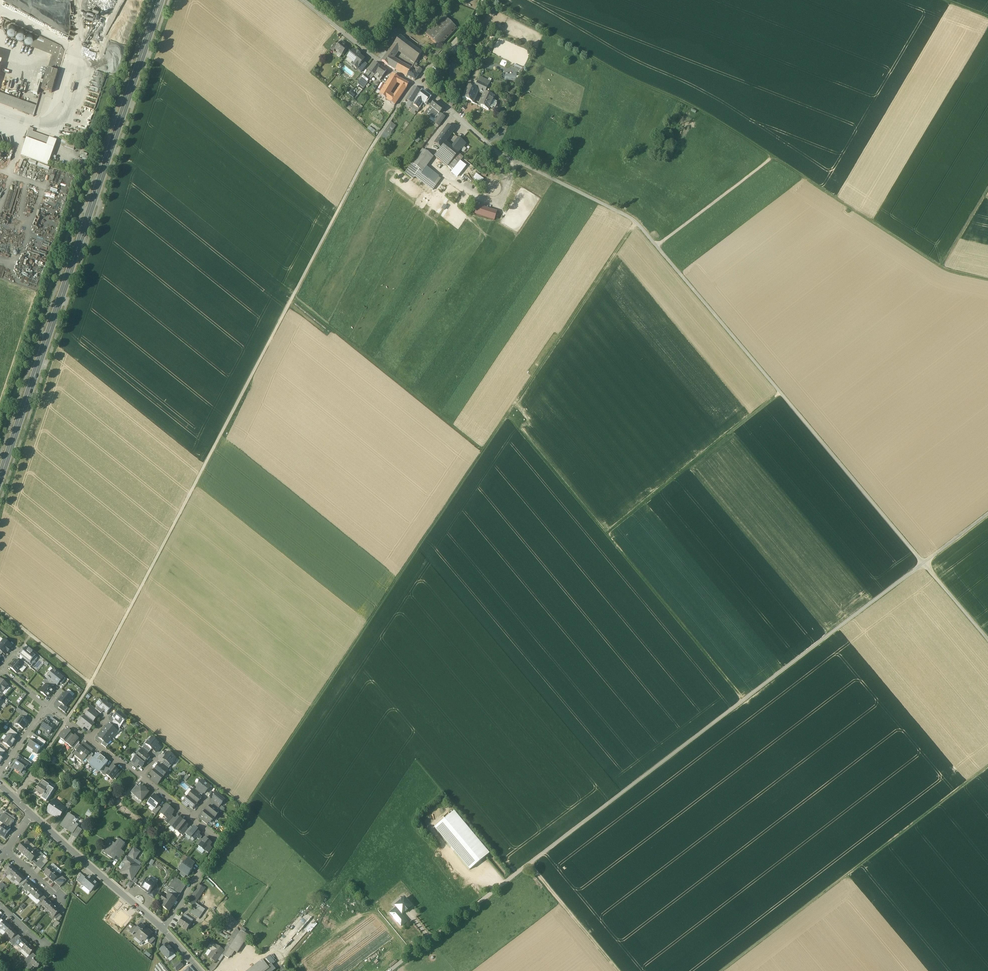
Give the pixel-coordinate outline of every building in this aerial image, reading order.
[(98,16),(100,11),(87,6),(84,16),(91,18),(89,24),(94,26),(99,27),(102,17),(98,16)] [(431,31),(427,36),(439,47),(457,29),(445,17),(431,31)] [(15,32),(16,30),(15,29),(14,27),(13,26),(11,26),(10,26),(9,27),(8,29),(7,30),(8,32),(9,33),(10,34),(12,35),(13,34),(15,33),(15,32)] [(24,36),(24,34),(24,32),(23,31),(22,30),(20,30),(19,30),(17,31),(16,33),(16,34),(16,36),(17,37),(19,38),(20,38),(22,38),(23,37),(24,36)] [(33,40),(33,38),(33,37),(32,35),(30,34),(29,34),(27,34),(26,35),(25,36),(24,38),(25,40),(25,41),(27,42),(29,42),(30,42),(32,41),(33,40)] [(61,46),(36,34),(31,46),(51,54),(48,67),(58,70),(64,51),(61,46)] [(415,48),(400,37),(393,46),(399,50),(409,57),(415,48)] [(347,49),(343,45),(344,44),(342,42),(337,47),(335,50),(339,53),(340,52),(343,54),(347,49)] [(399,50),(393,46),(389,52),(394,56),(399,50)] [(455,47),(451,51),(454,55),(459,51),(455,47)] [(423,54),(415,48),(409,57),(416,62),(423,54)] [(360,55),(357,53),(356,54),(353,51),(348,58),(355,64),(353,67),(357,69),(363,61),(364,60),(359,56),(360,55)] [(394,56),(389,52),(382,61),(388,66),(393,58),(394,56)] [(393,58),(388,66),(391,68),(397,60),(393,58)] [(397,60),(391,68),(395,70),(400,63),(397,60)] [(367,64),(363,61),(357,69),(361,72),(367,64)] [(380,66),(375,63),(368,71),(373,74),(374,75),(374,74),(380,66)] [(412,69),(400,63),(395,70),(403,74),(407,77),(410,71),(412,69)] [(380,67),(376,73),(378,74),(382,77),(386,72),(387,72),(380,67)] [(418,67),(414,72),(414,73),(418,76),(422,70),(418,67)] [(58,72),(47,68),(41,89),(52,93),(58,72)] [(413,73),(410,71),(407,77),(415,80),(418,76),(414,73),(413,73)] [(513,74),(505,74),(505,80),(516,81),(517,73),(513,72),(513,74)] [(399,79),(392,75),(387,84),(394,88),(396,84),(399,79)] [(490,83),(480,78),(478,82),(488,87),(490,83)] [(488,87),(478,82),(474,89),(478,90),(477,92),(478,92),(479,91),(485,94),(485,93),(488,87)] [(387,84),(386,83),(382,91),(389,96),(390,95),(394,88),(387,84)] [(468,86),(462,98),(472,103),(477,92),(478,90),(474,89),(468,86)] [(415,87),(406,100),(409,102),(411,103),(411,102),(419,90),(415,87)] [(497,91),(490,87),(487,93),(494,97),(497,91)] [(395,98),(390,95),(389,96),(382,91),(380,95),(395,105),(399,100),(395,98)] [(422,92),(418,98),(423,101),(426,103),(430,98),(422,92)] [(34,116),(37,106),(0,93),(0,104),(34,116)] [(494,97),(487,93),(481,107),(488,110),(490,107),(493,100),(494,97)] [(414,104),(413,105),(418,108),(423,101),(418,98),(414,104)] [(414,104),(412,103),(411,102),(411,103),(409,102),(409,103),(408,105),(418,112),(420,109),(418,108),(413,105),(414,104)] [(443,109),(435,102),(425,113),(431,118),(434,120),(439,113),(443,109)] [(446,117),(439,113),(434,120),(431,118),(429,119),(439,126),(446,117)] [(392,123),(387,131),(391,133),(396,126),(392,123)] [(448,125),(434,143),(440,147),(454,129),(448,125)] [(49,138),(33,132),(30,140),(47,146),(49,138)] [(458,138),(453,144),(461,150),(466,144),(458,138)] [(445,143),(441,149),(454,159),(458,153),(451,148),(445,143)] [(461,150),(453,144),(451,148),(458,153),(461,150)] [(454,159),(441,149),(435,157),(448,167),(454,159)] [(433,191),(442,179),(426,167),(433,158),(422,150),(411,164),(419,171),(415,177),(433,191)] [(463,157),(458,153),(454,159),(448,167),(447,167),(452,171),(463,157)] [(472,180),(480,184),(483,178),(475,174),(472,180)] [(497,211),(478,205),(475,215),(494,221),(497,211)] [(0,644),(0,651),(6,656),(13,647),(3,640),(0,644)] [(19,655),(30,664),(31,663),(30,663),(36,656),(37,656),(33,653),(33,652),(29,649),(29,650),(26,647),(25,648),(20,655),(20,654),(19,655)] [(23,658),(21,660),(30,668),(32,665),(23,658)] [(16,660),(10,668),(17,673),(19,670),(22,665),(16,660)] [(54,670),(47,677),(57,686),(60,683),(61,685),(66,679),(54,670)] [(2,695),(9,685),(0,679),(0,693),(2,695)] [(50,688),(52,686),(45,680),(43,683),(46,685),(46,684),(50,688)] [(44,689),(41,692),(48,698),(53,691),(46,685),(43,688),(44,689)] [(72,698),(66,693),(59,702),(61,704),(66,707),(72,698)] [(105,701),(102,704),(99,707),(103,711),(107,713),(112,707),(105,701)] [(61,704),(58,708),(65,713),(68,708),(66,707),(61,704)] [(90,710),(85,717),(93,723),(98,716),(96,715),(95,715),(95,713),(91,710),(90,710)] [(28,714),(23,711),(20,716),(25,719),(28,714)] [(127,719),(119,712),(116,715),(113,718),(115,720),(121,725),(122,725),(124,722),(127,719)] [(28,722),(21,717),(16,724),(24,729),(28,722)] [(80,723),(84,727),(85,727),(86,727),(88,728),(87,729),(89,731),(94,724),(93,723),(85,717),(80,723)] [(60,723),(52,718),(49,722),(55,726),(53,730),(54,731),(57,728),(60,723)] [(46,720),(41,727),(50,734),(55,727),(46,720)] [(121,725),(115,720),(113,723),(115,725),(119,728),(122,725),(121,725)] [(113,728),(109,725),(104,731),(112,738),(112,737),(116,735),(115,734),(117,732),(117,731),(113,728)] [(17,734),(10,729),(7,733),(14,738),(17,734)] [(61,738),(61,739),(66,743),(72,735),(71,734),(70,733),(71,732),(68,730),(66,732),(61,738)] [(112,738),(104,731),(98,737),(103,742),(107,744),(107,743),(111,741),(110,740),(112,738)] [(16,740),(8,735),(3,743),(10,748),(16,740)] [(72,735),(66,743),(71,747),(72,747),(77,741),(78,739),(76,736),(75,737),(74,737),(72,735)] [(46,742),(39,737),(36,742),(42,746),(43,747),(46,742)] [(152,738),(149,741),(146,745),(152,750),(152,749),(156,752),(157,751),(158,752),(161,748),(157,745),(158,744),(152,738)] [(33,740),(28,747),(34,751),(33,752),(37,754),(42,746),(36,742),(33,740)] [(77,751),(74,755),(83,761),(85,759),(90,752),(92,750),(84,743),(77,751)] [(152,750),(146,745),(145,744),(142,747),(143,748),(149,753),(152,750)] [(147,755),(141,750),(139,753),(138,753),(136,755),(145,762),(147,760),(147,761),(150,757),(147,755)] [(90,752),(85,759),(88,761),(91,757),(93,754),(90,752)] [(176,758),(169,753),(163,759),(164,760),(171,765),(174,762),(173,761),(176,758)] [(95,757),(94,759),(90,764),(89,764),(95,768),(103,758),(101,756),(100,756),(97,754),(95,757)] [(145,762),(136,755),(135,757),(135,758),(133,761),(139,765),(139,766),(141,768),(144,764),(145,762)] [(103,758),(95,768),(100,772),(104,767),(108,762),(105,760),(106,760),(103,758)] [(16,765),(14,768),(21,773),(24,768),(25,769),(29,765),(20,759),(18,762),(17,762),(16,764),(16,765)] [(171,765),(164,760),(162,763),(163,764),(169,769),(171,765)] [(161,766),(159,765),(156,767),(157,768),(156,769),(155,769),(155,770),(163,777),(168,772),(161,766)] [(112,767),(106,775),(112,780),(113,778),(117,773),(118,772),(117,770),(114,768),(112,767)] [(163,777),(155,770),(154,770),(154,771),(153,773),(153,772),(150,775),(153,777),(159,782),(163,777)] [(49,784),(44,780),(40,786),(39,786),(36,791),(43,796),(41,798),(46,802),(51,795),(54,790),(48,786),(49,784)] [(202,781),(197,787),(197,788),(204,793),(204,794),(207,791),(210,787),(202,781)] [(136,786),(132,791),(131,793),(134,795),(139,788),(136,786)] [(139,788),(134,795),(136,797),(139,799),(141,801),(148,793),(146,791),(146,790),(144,788),(143,789),(142,788),(141,787),(139,788)] [(192,792),(188,797),(197,804),(197,803),(197,802),(198,801),(199,802),(201,799),(197,795),(192,792)] [(224,800),(217,793),(213,798),(213,801),(215,802),(220,806),(222,803),(222,802),(224,800)] [(155,795),(149,803),(151,804),(151,806),(155,809),(158,805),(161,801),(157,798),(158,798),(155,795)] [(197,804),(188,797),(184,802),(188,806),(193,809),(195,806),(194,806),(195,805),(196,805),(197,804)] [(65,808),(54,801),(47,812),(51,814),(59,818),(63,811),(65,809),(65,808)] [(158,805),(155,809),(152,812),(155,815),(161,808),(158,805)] [(167,806),(160,814),(167,819),(170,815),(174,811),(167,806)] [(212,807),(210,806),(208,808),(205,811),(215,819),(217,816),(217,815),(219,813),(212,807)] [(215,819),(205,811),(203,814),(204,814),(202,816),(203,818),(209,823),(210,823),(212,821),(213,821),(215,819)] [(4,814),(14,821),(16,819),(6,812),(4,814)] [(454,812),(435,828),(470,870),(489,854),(454,812)] [(4,814),(0,821),(0,822),(3,824),(9,828),(14,821),(4,814)] [(73,817),(69,814),(61,826),(73,834),(77,827),(78,826),(70,822),(73,817)] [(170,815),(167,819),(165,822),(168,824),(174,818),(170,815)] [(171,826),(170,827),(173,829),(175,831),(183,821),(180,819),(178,817),(176,820),(171,826)] [(183,821),(175,831),(178,833),(180,835),(181,835),(186,828),(188,825),(185,823),(183,821)] [(3,824),(0,829),(0,835),(5,838),(11,829),(9,828),(3,824)] [(77,827),(73,834),(71,835),(77,839),(82,830),(77,827)] [(185,834),(188,836),(193,829),(191,827),(188,830),(185,834)] [(198,830),(194,827),(193,829),(188,836),(191,839),(192,838),(195,840),(197,838),(200,840),(200,839),(202,837),(199,835),(200,833),(197,831),(198,830)] [(208,841),(205,838),(199,846),(198,846),(205,852),(206,851),(210,847),(209,846),(211,844),(208,842),(208,841)] [(26,840),(17,849),(22,853),(27,847),(28,847),(30,844),(26,840)] [(117,845),(109,840),(107,844),(110,846),(107,851),(108,852),(106,855),(112,858),(115,854),(117,856),(118,856),(121,851),(125,844),(120,841),(117,845)] [(28,847),(27,847),(22,853),(27,857),(32,851),(28,847)] [(41,854),(35,848),(32,851),(37,855),(41,859),(44,855),(41,853),(41,854)] [(134,849),(127,858),(133,862),(139,852),(134,849)] [(32,851),(27,857),(31,862),(37,855),(32,851)] [(125,853),(121,851),(118,856),(117,856),(116,857),(120,860),(125,853)] [(127,858),(124,862),(123,863),(128,865),(126,867),(125,866),(122,870),(121,873),(131,880),(132,880),(134,877),(140,867),(127,858)] [(195,863),(188,858),(185,863),(192,868),(195,863)] [(124,862),(123,861),(119,868),(122,870),(125,866),(126,867),(128,865),(123,863),(124,862)] [(50,867),(54,871),(58,868),(53,863),(50,867)] [(185,863),(184,863),(181,867),(182,867),(179,871),(188,876),(190,872),(192,869),(192,868),(185,863)] [(7,871),(7,872),(9,874),(13,878),(18,873),(11,866),(11,867),(7,871)] [(54,871),(50,867),(44,873),(49,878),(54,871)] [(59,876),(54,871),(49,878),(54,882),(58,878),(59,876)] [(18,873),(13,878),(15,880),(20,884),(24,879),(18,873)] [(60,880),(56,884),(60,887),(66,880),(60,875),(59,876),(58,878),(60,880)] [(76,881),(82,885),(82,884),(87,879),(82,875),(76,881)] [(87,879),(82,884),(91,892),(97,884),(89,877),(87,879)] [(186,885),(175,878),(173,881),(172,881),(169,886),(168,888),(179,895),(186,885)] [(156,884),(148,879),(146,881),(146,880),(145,881),(143,882),(144,884),(141,888),(149,893),(150,894),(153,888),(156,890),(157,888),(157,886),(155,885),(156,884)] [(36,889),(29,883),(24,888),(27,890),(31,894),(36,889)] [(20,884),(13,891),(15,893),(22,886),(20,884)] [(199,885),(188,902),(194,907),(205,889),(199,885)] [(156,890),(153,888),(150,894),(149,893),(148,895),(155,899),(159,892),(156,890)] [(179,895),(168,888),(165,893),(168,895),(169,895),(176,900),(179,895)] [(42,895),(36,889),(31,894),(38,900),(42,895)] [(176,900),(169,895),(168,895),(166,899),(163,897),(161,899),(164,901),(161,906),(169,911),(176,900)] [(42,904),(41,905),(48,911),(53,905),(47,899),(42,904)] [(401,901),(395,906),(396,907),(397,908),(402,914),(406,912),(409,910),(408,909),(412,906),(408,901),(407,902),(405,899),(402,902),(401,901)] [(53,905),(48,911),(54,917),(58,913),(60,911),(53,905)] [(203,913),(194,907),(190,913),(199,919),(203,913)] [(401,927),(407,922),(401,915),(402,914),(397,908),(390,914),(401,927)] [(191,923),(183,918),(178,925),(187,930),(191,923)] [(4,921),(4,922),(0,926),(0,927),(2,929),(6,933),(11,928),(4,921)] [(137,929),(135,932),(138,935),(143,928),(144,929),(145,927),(141,925),(137,929)] [(231,931),(222,925),(219,929),(218,928),(216,932),(228,940),(229,937),(229,936),(227,934),(226,937),(221,933),(222,931),(225,933),(226,931),(229,933),(231,931)] [(17,934),(11,928),(6,933),(10,936),(13,939),(13,938),(17,934)] [(144,929),(143,928),(138,935),(137,936),(140,939),(139,940),(141,942),(142,942),(147,937),(148,938),(148,939),(152,934),(149,931),(148,932),(144,929)] [(230,947),(229,948),(235,951),(245,936),(240,932),(230,947)] [(245,936),(235,951),(237,953),(248,937),(245,936)] [(28,944),(22,938),(21,938),(17,942),(16,944),(23,950),(28,944)] [(223,950),(212,943),(208,948),(213,951),(208,957),(216,962),(221,954),(224,951),(223,950)] [(28,944),(23,950),(29,956),(32,953),(35,950),(28,944)] [(172,950),(167,944),(160,950),(168,958),(173,953),(171,950),(172,950)] [(227,945),(223,950),(224,951),(221,954),(224,956),(226,953),(229,948),(230,947),(227,945)] [(235,951),(229,948),(226,953),(230,956),(231,956),(235,951)] [(36,958),(36,957),(33,961),(30,964),(33,966),(37,970),(43,964),(36,958)] [(248,970),(266,970),(268,970),(261,961),(248,970)] [(156,967),(155,970),(168,970),(161,962),(156,967)] [(173,967),(177,970),(178,970),(183,966),(180,962),(173,967)]
